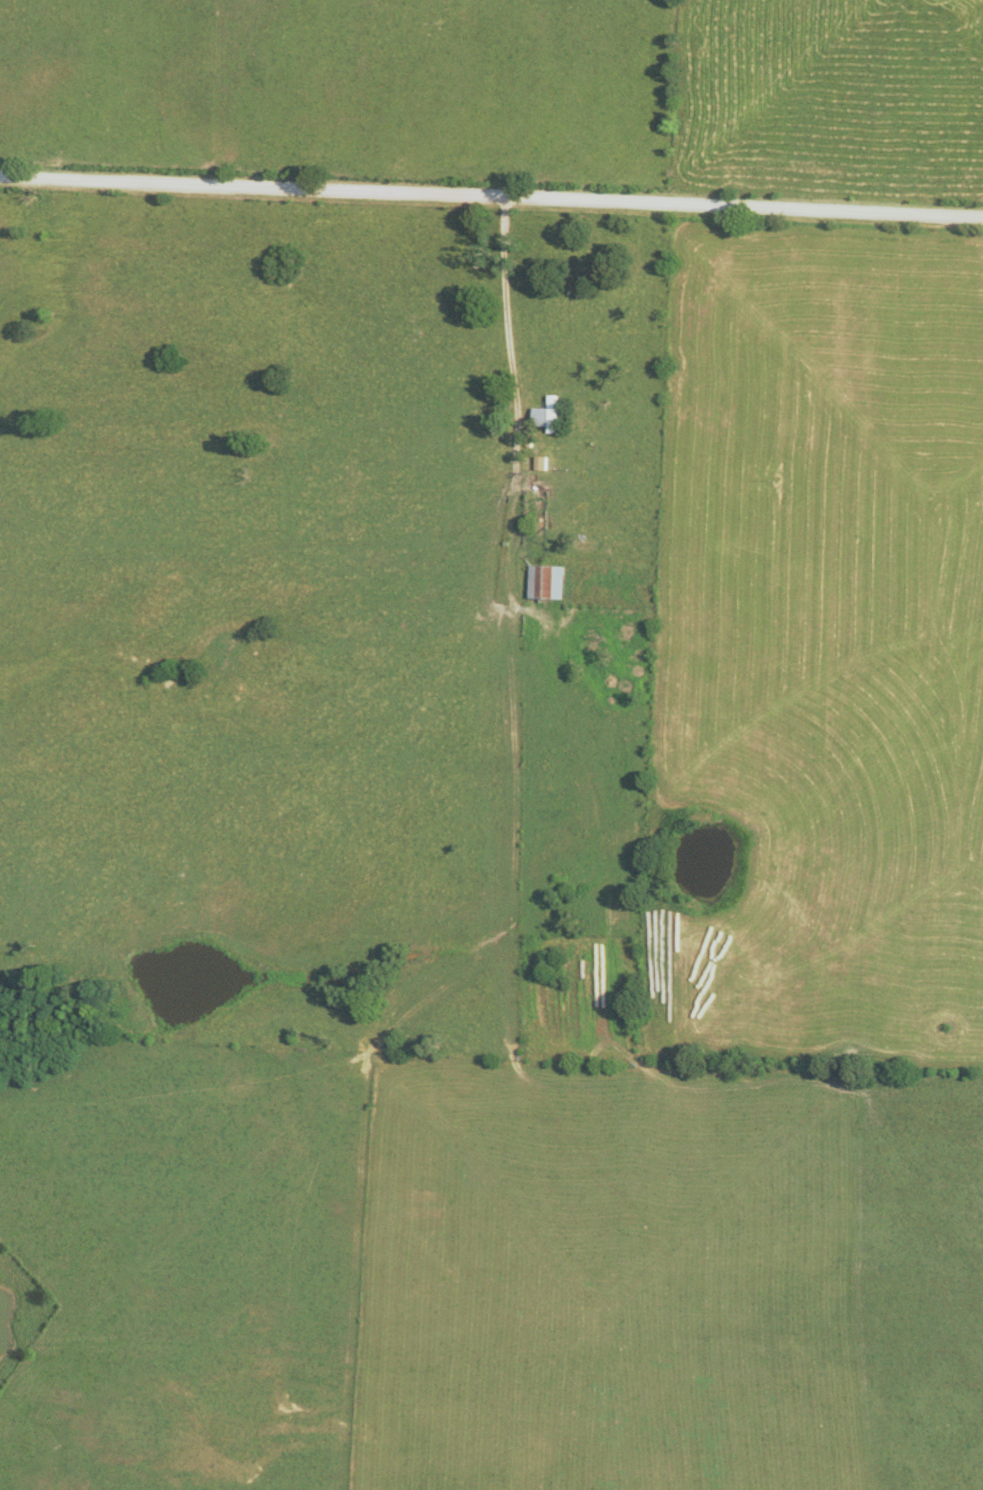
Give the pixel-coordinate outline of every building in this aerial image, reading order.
[(561,395),(553,395),(553,407),(539,407),(539,432),(561,432),(561,395)] [(568,565),(534,565),(534,598),(568,598),(568,565)]
